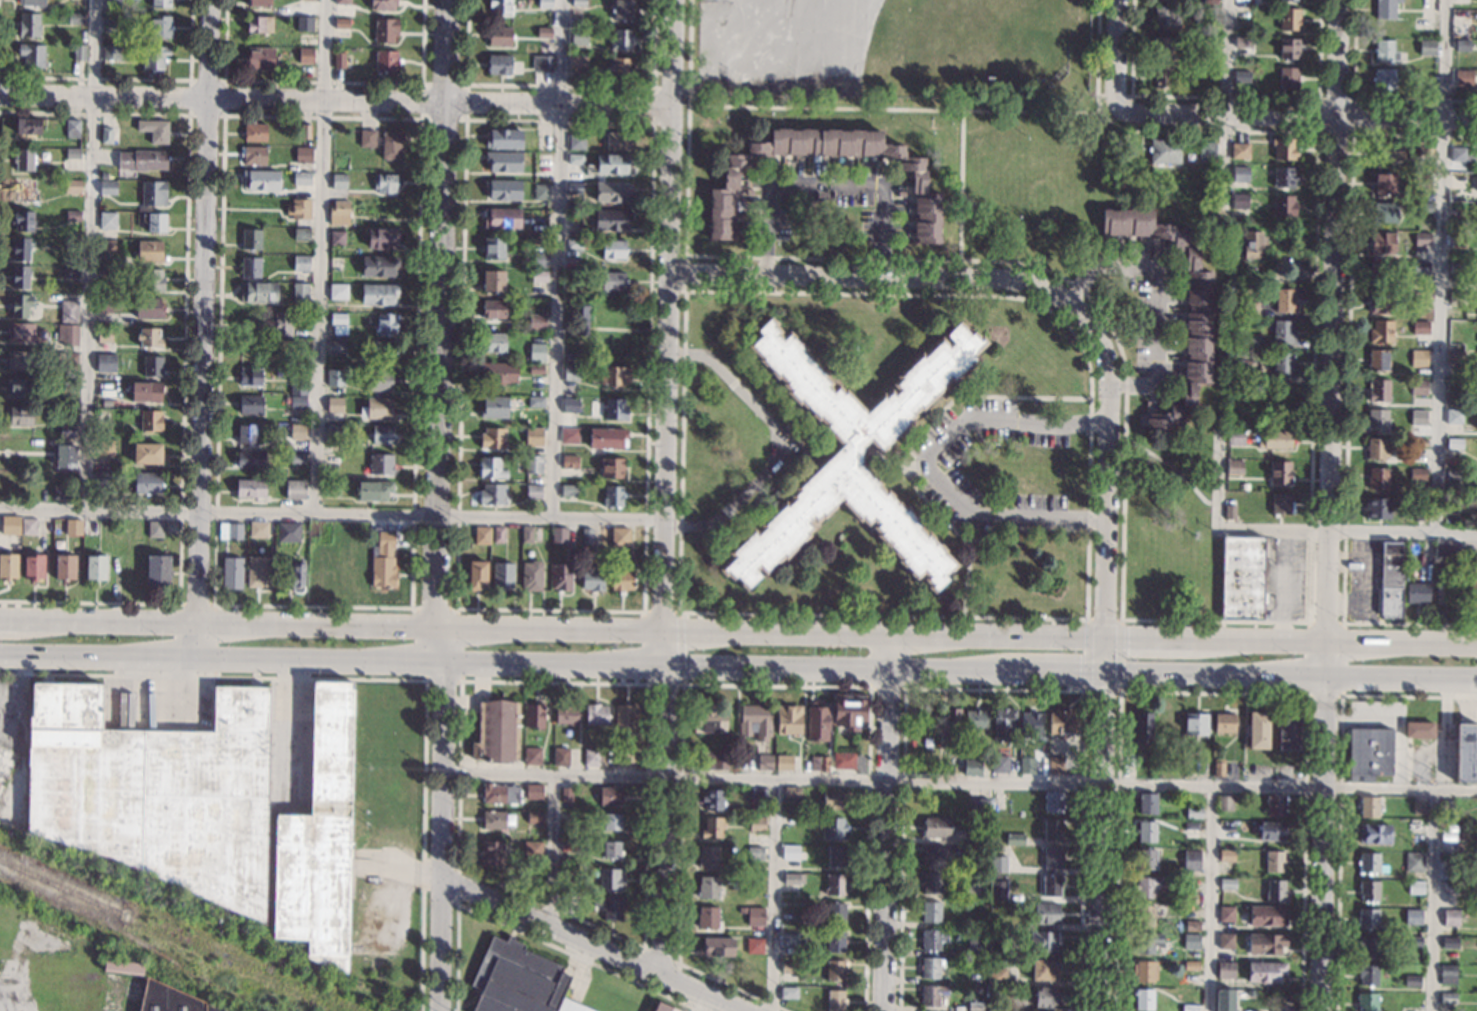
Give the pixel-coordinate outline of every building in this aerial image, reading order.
[(150,7),(150,0),(170,0),(170,8),(150,7)] [(370,10),(370,0),(397,0),(397,6),(393,6),(393,10),(370,10)] [(489,6),(489,0),(510,0),(510,14),(490,14),(490,6),(489,6)] [(538,8),(538,0),(552,0),(552,8),(538,8)] [(633,5),(638,5),(638,14),(632,14),(632,21),(613,21),(613,0),(633,0),(633,5)] [(1376,20),(1376,0),(1402,0),(1402,3),(1395,3),(1395,20),(1376,20)] [(1179,28),(1154,28),(1155,6),(1179,6),(1179,28)] [(1216,18),(1199,17),(1200,7),(1216,8),(1216,18)] [(1299,31),(1280,30),(1280,8),(1299,8),(1299,31)] [(39,25),(41,25),(41,32),(38,32),(38,37),(18,37),(18,21),(21,21),(21,12),(39,13),(39,25)] [(83,24),(68,24),(69,13),(83,13),(83,24)] [(119,25),(104,25),(104,13),(119,13),(119,25)] [(272,33),(246,33),(247,15),(272,16),(272,33)] [(170,38),(150,37),(151,19),(155,19),(155,16),(170,16),(170,38)] [(313,32),(296,32),(296,16),(313,17),(313,32)] [(349,29),(335,29),(335,18),(350,18),(349,29)] [(397,36),(394,36),(393,43),(374,42),(375,19),(398,19),(397,36)] [(511,47),(488,46),(488,27),(511,27),(511,47)] [(551,28),(551,38),(536,38),(536,27),(551,28)] [(587,45),(572,45),(572,29),(587,29),(587,45)] [(633,38),(636,38),(636,44),(631,44),(631,50),(609,50),(610,41),(611,41),(611,29),(633,30),(633,38)] [(1174,58),(1152,57),(1152,37),(1174,37),(1174,58)] [(1300,59),(1279,59),(1280,38),(1300,39),(1300,59)] [(1393,51),(1398,51),(1398,61),(1375,61),(1375,39),(1393,40),(1393,51)] [(1435,56),(1419,56),(1420,39),(1435,40),(1435,56)] [(1470,51),(1455,51),(1455,39),(1470,40),(1470,51)] [(85,61),(73,60),(73,44),(85,44),(85,61)] [(43,61),(45,61),(44,68),(25,68),(25,55),(17,55),(18,45),(43,45),(43,61)] [(118,60),(103,59),(103,45),(118,46),(118,60)] [(169,57),(167,57),(167,62),(163,62),(162,69),(143,69),(143,62),(144,62),(144,46),(169,47),(169,57)] [(273,70),(247,69),(248,47),(273,48),(273,70)] [(313,64),(298,63),(299,48),(313,48),(313,64)] [(396,58),(398,58),(398,71),(374,71),(375,50),(396,51),(396,58)] [(343,68),(334,67),(334,52),(344,52),(343,68)] [(510,75),(488,74),(489,55),(510,56),(510,75)] [(551,72),(540,71),(541,55),(552,56),(551,72)] [(586,73),(570,73),(570,56),(587,56),(586,73)] [(631,64),(633,64),(633,79),(610,79),(610,57),(631,57),(631,64)] [(1170,77),(1171,77),(1171,88),(1153,87),(1153,67),(1170,67),(1170,77)] [(1216,80),(1202,79),(1202,69),(1216,69),(1216,80)] [(1297,76),(1298,76),(1298,87),(1280,87),(1280,69),(1297,69),(1297,76)] [(1395,89),(1374,89),(1374,69),(1395,69),(1395,89)] [(1472,87),(1455,86),(1456,70),(1472,70),(1472,87)] [(1250,83),(1234,82),(1234,71),(1237,71),(1250,71),(1250,83)] [(39,119),(39,135),(35,135),(35,137),(29,137),(29,135),(15,134),(15,118),(39,119)] [(80,120),(79,138),(65,138),(66,119),(80,120)] [(167,144),(149,143),(150,130),(136,130),(137,121),(168,122),(167,144)] [(265,142),(244,142),(244,124),(266,124),(265,142)] [(310,140),(299,139),(299,124),(311,124),(310,140)] [(112,127),(111,143),(101,143),(102,127),(112,127)] [(863,129),(863,132),(875,132),(875,130),(882,130),(881,144),(904,145),(903,152),(905,152),(905,157),(925,158),(925,165),(922,165),(922,170),(925,170),(926,178),(927,178),(927,192),(941,193),(941,200),(939,200),(938,212),(940,212),(940,225),(937,225),(937,237),(940,236),(940,244),(916,243),(916,238),(913,238),(914,223),(915,223),(916,213),(913,213),(914,198),(911,198),(912,177),(911,177),(911,171),(898,171),(898,159),(880,159),(880,155),(876,154),(876,156),(868,156),(860,156),(860,153),(851,154),(850,156),(836,156),(836,153),(827,153),(827,156),(812,155),(812,152),(802,152),(802,155),(787,155),(787,152),(778,152),(778,155),(770,155),(770,157),(750,156),(750,159),(754,160),(753,169),(739,168),(739,173),(737,174),(737,178),(746,178),(745,184),(738,184),(737,191),(732,191),(732,195),(736,195),(736,210),(733,210),(732,218),(735,218),(735,235),(732,235),(732,240),(708,240),(708,232),(710,232),(710,220),(708,220),(708,207),(710,207),(710,196),(708,196),(708,189),(723,189),(723,181),(725,181),(725,178),(723,178),(723,174),(725,174),(726,154),(745,155),(745,149),(747,149),(747,143),(762,143),(762,141),(770,142),(771,130),(777,130),(777,129),(789,129),(789,130),(801,131),(801,128),(816,128),(816,131),(826,130),(826,129),(839,129),(839,131),(850,131),(851,129),(863,129)] [(520,149),(490,149),(490,147),(485,147),(485,140),(489,140),(489,129),(521,129),(520,149)] [(374,147),(360,146),(360,130),(374,130),(374,147)] [(403,141),(400,141),(400,159),(381,158),(382,131),(403,132),(403,141)] [(633,150),(606,150),(606,132),(633,132),(633,150)] [(584,150),(569,149),(569,134),(584,134),(584,150)] [(1180,164),(1150,163),(1150,139),(1180,139),(1180,164)] [(1294,146),(1297,146),(1297,161),(1274,160),(1274,145),(1271,145),(1271,139),(1294,139),(1294,146)] [(1402,160),(1376,160),(1377,140),(1402,141),(1402,160)] [(1432,157),(1417,156),(1417,142),(1432,143),(1432,157)] [(1215,160),(1199,160),(1199,143),(1215,143),(1215,160)] [(1249,159),(1232,158),(1232,143),(1236,143),(1249,143),(1249,159)] [(264,164),(242,163),(243,155),(239,155),(239,147),(265,147),(264,164)] [(310,163),(295,163),(296,147),(311,148),(310,163)] [(80,159),(65,159),(65,150),(65,148),(80,148),(80,159)] [(1473,161),(1451,161),(1451,149),(1474,149),(1473,161)] [(32,172),(16,171),(16,163),(12,163),(12,158),(16,158),(16,150),(33,151),(32,172)] [(166,169),(143,169),(142,171),(134,171),(133,171),(133,168),(118,168),(118,152),(134,152),(134,150),(167,150),(166,169)] [(520,173),(488,172),(489,161),(485,160),(485,153),(521,153),(520,173)] [(550,169),(536,168),(537,154),(551,154),(550,169)] [(583,165),(568,164),(568,154),(583,155),(583,165)] [(631,164),(626,163),(625,175),(596,174),(596,170),(592,170),(593,163),(597,163),(597,154),(631,155),(631,164)] [(1248,188),(1233,188),(1233,167),(1248,167),(1248,188)] [(1294,174),(1297,174),(1297,181),(1293,181),(1293,189),(1273,188),(1274,167),(1294,167),(1294,174)] [(279,191),(246,190),(246,180),(242,180),(242,170),(279,171),(279,191)] [(310,185),(293,184),(293,173),(310,173),(310,185)] [(346,190),(331,189),(332,174),(346,174),(346,190)] [(395,194),(377,194),(377,188),(373,188),(373,174),(396,175),(395,194)] [(1395,194),(1374,194),(1375,174),(1396,174),(1395,194)] [(1430,190),(1417,189),(1417,174),(1431,174),(1430,190)] [(33,192),(38,192),(38,201),(15,200),(15,178),(33,179),(33,192)] [(81,194),(64,194),(64,180),(81,180),(81,194)] [(166,206),(141,205),(141,180),(166,181),(166,206)] [(520,200),(489,199),(489,180),(521,181),(520,200)] [(116,181),(116,194),(99,193),(100,181),(116,181)] [(627,185),(631,185),(631,199),(626,198),(626,204),(595,203),(596,182),(627,183),(627,185)] [(581,184),(581,195),(567,195),(567,183),(581,184)] [(548,199),(533,199),(534,185),(548,185),(548,199)] [(1247,209),(1232,208),(1232,194),(1247,194),(1247,209)] [(1293,202),(1295,202),(1295,216),(1273,216),(1273,195),(1293,195),(1293,202)] [(309,226),(297,226),(297,219),(291,219),(291,213),(285,213),(285,209),(291,209),(291,199),(309,199),(309,226)] [(348,214),(329,214),(329,205),(333,206),(333,200),(348,201),(348,214)] [(1396,223),(1373,222),(1373,203),(1396,203),(1396,223)] [(1430,213),(1417,213),(1417,203),(1430,203),(1430,213)] [(520,227),(483,226),(484,209),(520,210),(520,227)] [(1109,210),(1120,211),(1120,209),(1133,209),(1133,211),(1145,211),(1145,210),(1152,210),(1152,225),(1174,225),(1174,228),(1186,228),(1186,248),(1199,248),(1199,272),(1210,272),(1210,278),(1212,278),(1212,291),(1210,291),(1210,302),(1211,302),(1211,316),(1209,316),(1209,326),(1211,326),(1210,340),(1208,340),(1208,351),(1210,351),(1209,365),(1208,365),(1208,376),(1209,376),(1209,383),(1195,383),(1195,391),(1194,391),(1194,405),(1188,405),(1188,406),(1182,406),(1182,424),(1170,424),(1170,426),(1146,426),(1146,418),(1148,418),(1148,412),(1170,412),(1170,400),(1182,400),(1182,381),(1184,381),(1184,362),(1187,362),(1187,352),(1184,352),(1184,338),(1187,338),(1187,328),(1185,328),(1185,313),(1188,313),(1188,303),(1186,303),(1186,288),(1188,288),(1188,279),(1186,279),(1186,272),(1183,272),(1183,253),(1173,253),(1173,240),(1165,240),(1165,238),(1150,238),(1150,233),(1146,233),(1146,235),(1131,235),(1131,233),(1122,233),(1122,235),(1107,235),(1107,232),(1101,232),(1101,209),(1109,209),(1109,210)] [(631,222),(627,222),(627,230),(594,230),(595,210),(631,211),(631,222)] [(32,220),(36,220),(36,225),(33,225),(33,231),(14,231),(14,225),(8,225),(9,218),(14,219),(14,211),(33,211),(32,220)] [(81,221),(65,221),(65,211),(81,211),(81,221)] [(116,212),(115,230),(99,230),(100,212),(116,212)] [(166,233),(147,232),(147,213),(166,213),(166,233)] [(348,226),(329,225),(330,216),(331,216),(348,216),(348,226)] [(261,250),(241,249),(241,229),(261,230),(261,250)] [(309,241),(294,240),(294,229),(309,229),(309,241)] [(399,239),(393,238),(393,248),(366,248),(366,229),(399,230),(399,239)] [(343,245),(329,245),(329,231),(344,231),(343,245)] [(1262,237),(1266,237),(1266,246),(1262,245),(1262,258),(1242,257),(1243,231),(1262,232),(1262,237)] [(1394,253),(1370,253),(1370,232),(1394,232),(1394,253)] [(1465,248),(1450,248),(1450,232),(1465,233),(1465,248)] [(1429,246),(1414,246),(1414,234),(1429,234),(1429,246)] [(503,238),(503,246),(510,246),(509,259),(483,258),(483,237),(503,238)] [(28,261),(12,261),(12,238),(29,238),(28,261)] [(80,248),(65,248),(65,239),(80,239),(80,248)] [(581,250),(566,250),(566,239),(581,239),(581,250)] [(114,240),(114,252),(99,252),(99,240),(114,240)] [(161,254),(164,254),(164,256),(168,256),(168,261),(164,260),(164,263),(137,262),(137,240),(161,241),(161,254)] [(624,259),(602,259),(602,240),(624,241),(624,259)] [(546,267),(532,267),(532,253),(546,253),(546,267)] [(308,272),(293,272),(293,256),(309,256),(308,272)] [(342,271),(328,271),(329,256),(330,256),(342,257),(342,271)] [(260,278),(241,277),(242,257),(260,258),(260,278)] [(398,267),(394,267),(394,276),(361,276),(361,257),(398,257),(398,267)] [(1428,273),(1413,273),(1413,261),(1428,262),(1428,273)] [(1390,283),(1370,283),(1370,262),(1385,262),(1391,262),(1390,283)] [(1466,274),(1449,273),(1449,262),(1452,262),(1466,263),(1466,274)] [(28,290),(11,290),(11,266),(29,266),(28,290)] [(77,278),(62,278),(62,267),(78,267),(77,278)] [(112,268),(112,278),(99,278),(99,268),(112,268)] [(161,276),(164,276),(164,290),(140,289),(141,269),(161,269),(161,276)] [(504,292),(482,291),(483,271),(504,271),(504,292)] [(546,282),(531,282),(531,271),(547,271),(546,282)] [(624,290),(601,290),(601,272),(624,273),(624,290)] [(1258,286),(1243,285),(1243,276),(1259,276),(1258,286)] [(276,303),(240,302),(240,281),(277,282),(276,303)] [(307,307),(292,307),(292,299),(288,299),(288,283),(308,284),(307,307)] [(346,299),(329,299),(329,284),(330,284),(347,285),(346,299)] [(397,295),(394,295),(394,305),(361,304),(361,284),(397,285),(397,295)] [(1294,313),(1276,313),(1277,289),(1295,290),(1294,313)] [(1393,314),(1369,313),(1369,301),(1374,301),(1374,291),(1393,291),(1393,314)] [(1427,304),(1411,303),(1412,292),(1427,292),(1427,304)] [(1465,304),(1449,303),(1449,292),(1465,292),(1465,304)] [(32,307),(28,307),(27,318),(11,317),(11,294),(33,295),(32,307)] [(119,298),(119,311),(113,311),(113,312),(98,311),(99,297),(119,298)] [(160,304),(163,304),(162,318),(136,318),(136,298),(160,298),(160,304)] [(77,323),(60,322),(61,300),(78,301),(77,323)] [(505,319),(482,319),(482,301),(505,301),(505,319)] [(1258,311),(1255,311),(1255,318),(1242,318),(1242,303),(1258,303),(1258,311)] [(289,327),(291,327),(291,336),(275,336),(275,311),(289,311),(289,327)] [(346,325),(330,325),(330,313),(346,313),(346,325)] [(398,321),(395,321),(395,334),(376,333),(377,314),(398,314),(398,321)] [(544,329),(529,329),(529,315),(545,315),(544,329)] [(773,323),(770,326),(777,332),(774,335),(781,342),(788,335),(802,350),(801,351),(823,375),(821,377),(827,384),(824,387),(831,394),(836,389),(842,396),(844,394),(864,415),(882,398),(883,400),(890,394),(893,398),(901,391),(895,385),(901,379),(899,377),(920,357),(921,359),(941,340),(948,348),(953,344),(945,335),(957,324),(968,336),(970,334),(978,342),(981,340),(983,343),(970,355),(974,360),(952,380),(949,376),(939,385),(941,387),(921,407),(919,405),(909,414),(911,416),(905,422),(907,424),(880,449),(877,445),(859,461),(858,463),(878,484),(875,487),(884,496),(886,493),(904,512),(906,510),(914,519),(912,521),(918,527),(916,529),(924,538),(927,535),(941,551),(940,552),(953,565),(942,575),(947,580),(935,591),(931,587),(932,585),(927,579),(930,577),(922,569),(915,576),(901,561),(902,560),(879,535),(881,533),(876,527),(879,524),(872,516),(867,521),(861,515),(859,516),(842,497),(823,515),(821,513),(815,519),(811,515),(804,522),(809,527),(803,533),(806,536),(785,555),(784,554),(765,571),(758,564),(753,569),(760,576),(747,588),(736,575),(733,578),(726,570),(724,572),(722,570),(735,557),(731,552),(752,533),(756,537),(765,528),(763,525),(784,505),(786,507),(796,498),(794,495),(799,490),(797,488),(843,445),(826,426),(828,425),(819,415),(817,417),(799,398),(797,400),(789,392),(791,390),(786,385),(788,383),(778,372),(776,374),(762,360),(763,359),(751,346),(761,336),(756,331),(768,319),(773,323)] [(1392,343),(1369,342),(1369,329),(1371,329),(1372,320),(1392,320),(1392,343)] [(1291,330),(1295,330),(1295,344),(1273,343),(1274,321),(1291,322),(1291,330)] [(1429,335),(1412,334),(1412,321),(1429,321),(1429,335)] [(34,342),(6,342),(6,323),(34,323),(34,342)] [(333,334),(347,334),(347,326),(333,326),(333,334)] [(157,338),(162,338),(162,347),(152,347),(152,351),(144,351),(144,347),(138,347),(138,340),(135,340),(135,333),(139,333),(139,328),(158,328),(157,338)] [(307,330),(307,339),(293,339),(293,329),(307,330)] [(75,332),(75,347),(61,347),(61,332),(75,332)] [(544,344),(530,344),(530,332),(544,332),(544,344)] [(1462,343),(1447,342),(1448,332),(1463,332),(1462,343)] [(504,352),(481,352),(482,338),(484,338),(484,333),(505,334),(504,352)] [(1257,349),(1241,349),(1241,338),(1257,338),(1257,349)] [(261,345),(268,345),(268,350),(273,350),(273,361),(259,361),(259,357),(239,357),(240,339),(261,339),(261,345)] [(343,356),(328,356),(328,339),(344,340),(343,356)] [(308,358),(292,358),(292,340),(308,340),(308,358)] [(394,361),(374,360),(374,341),(395,342),(394,361)] [(529,361),(544,362),(544,343),(530,343),(529,361)] [(33,371),(6,371),(6,362),(9,362),(10,350),(34,350),(33,371)] [(1389,372),(1368,371),(1369,350),(1389,351),(1389,372)] [(1426,367),(1410,367),(1411,351),(1426,351),(1426,367)] [(1464,363),(1447,362),(1447,351),(1464,351),(1464,363)] [(76,366),(57,366),(57,352),(77,352),(76,366)] [(579,363),(564,362),(564,352),(579,352),(579,363)] [(115,354),(115,374),(97,374),(97,353),(115,354)] [(1293,367),(1291,367),(1290,374),(1274,373),(1274,353),(1293,353),(1293,367)] [(161,376),(143,376),(143,357),(161,357),(161,376)] [(1255,379),(1239,379),(1239,360),(1255,360),(1255,379)] [(515,384),(483,383),(484,374),(480,374),(480,363),(516,364),(515,384)] [(543,374),(529,374),(529,364),(543,365),(543,374)] [(579,381),(563,381),(563,365),(579,365),(579,381)] [(627,382),(622,382),(622,389),(601,388),(601,384),(599,384),(599,377),(602,377),(602,366),(627,366),(627,382)] [(261,387),(239,387),(240,367),(261,368),(261,387)] [(306,395),(289,394),(290,367),(306,368),(306,395)] [(343,387),(327,387),(327,369),(343,370),(343,387)] [(391,392),(366,391),(367,369),(391,370),(391,392)] [(1388,402),(1367,401),(1367,391),(1369,391),(1369,378),(1389,379),(1388,402)] [(33,388),(35,388),(35,393),(33,393),(32,398),(6,397),(6,379),(33,379),(33,388)] [(1426,395),(1410,395),(1410,379),(1426,379),(1426,395)] [(161,403),(130,402),(131,380),(162,381),(161,403)] [(1461,395),(1447,395),(1447,380),(1461,381),(1461,395)] [(1298,405),(1269,404),(1269,385),(1298,386),(1298,405)] [(76,397),(76,407),(59,406),(59,396),(76,397)] [(262,416),(253,416),(253,414),(239,413),(239,396),(262,396),(262,416)] [(543,407),(528,407),(528,396),(544,396),(543,407)] [(305,408),(284,407),(284,397),(305,397),(305,408)] [(343,413),(327,413),(327,397),(343,397),(343,413)] [(507,419),(479,418),(480,410),(483,410),(483,397),(507,397),(507,419)] [(389,412),(393,412),(393,419),(359,418),(359,407),(367,407),(367,398),(389,398),(389,412)] [(578,414),(562,413),(563,398),(578,398),(578,414)] [(622,399),(622,404),(627,405),(627,420),(605,419),(605,398),(622,399)] [(32,407),(32,426),(9,425),(10,406),(32,407)] [(1387,419),(1389,419),(1389,430),(1367,430),(1368,408),(1387,409),(1387,419)] [(109,410),(109,422),(95,422),(95,409),(109,410)] [(1461,424),(1446,424),(1446,409),(1461,409),(1461,424)] [(159,415),(161,415),(161,432),(140,431),(141,410),(159,411),(159,415)] [(1426,426),(1411,425),(1411,411),(1426,411),(1426,426)] [(75,439),(59,438),(60,424),(75,424),(75,439)] [(256,444),(237,444),(237,424),(257,425),(256,444)] [(304,425),(304,439),(290,439),(290,432),(285,432),(285,424),(304,425)] [(341,440),(326,440),(326,424),(341,425),(341,440)] [(392,444),(372,444),(372,425),(373,425),(393,425),(392,444)] [(505,449),(479,448),(480,434),(484,434),(484,428),(505,429),(505,449)] [(541,447),(525,446),(526,428),(542,428),(541,447)] [(578,443),(560,443),(561,428),(578,428),(578,443)] [(626,448),(621,448),(621,449),(589,449),(589,428),(626,429),(626,448)] [(1244,445),(1228,445),(1229,430),(1244,430),(1244,445)] [(1291,450),(1257,449),(1257,442),(1263,442),(1264,430),(1270,430),(1291,431),(1291,450)] [(1425,448),(1411,447),(1411,438),(1426,439),(1425,448)] [(1385,449),(1389,450),(1388,461),(1381,461),(1381,460),(1367,460),(1368,439),(1386,439),(1385,449)] [(1462,450),(1446,449),(1446,439),(1462,439),(1462,450)] [(113,441),(113,456),(97,456),(97,440),(113,441)] [(161,464),(133,463),(134,444),(161,444),(161,464)] [(75,468),(55,468),(55,445),(76,445),(75,468)] [(264,452),(263,459),(266,459),(266,468),(236,468),(237,451),(264,452)] [(339,464),(325,463),(326,452),(339,452),(339,464)] [(304,464),(289,464),(290,453),(304,453),(304,464)] [(392,475),(369,475),(370,454),(393,455),(392,475)] [(541,474),(524,474),(525,455),(542,456),(541,474)] [(578,469),(561,469),(561,455),(578,455),(578,469)] [(500,470),(507,470),(507,478),(480,478),(480,458),(500,458),(500,470)] [(622,479),(600,479),(600,458),(623,458),(622,479)] [(1242,476),(1227,476),(1227,460),(1242,461),(1242,476)] [(1290,486),(1270,486),(1270,462),(1290,462),(1290,486)] [(1388,490),(1367,490),(1368,468),(1388,469),(1388,490)] [(1425,481),(1410,481),(1410,469),(1425,469),(1425,481)] [(1462,480),(1447,480),(1447,469),(1462,469),(1462,480)] [(109,472),(109,487),(94,487),(94,471),(109,472)] [(160,493),(135,493),(135,472),(161,473),(160,493)] [(296,480),(305,481),(305,499),(285,499),(286,474),(296,474),(296,480)] [(76,477),(75,487),(74,487),(74,500),(53,499),(53,486),(63,486),(63,476),(76,477)] [(264,498),(236,497),(236,480),(264,480),(264,498)] [(340,497),(323,496),(324,480),(340,481),(340,497)] [(392,500),(387,499),(387,502),(355,501),(355,489),(357,489),(357,481),(392,482),(392,500)] [(503,496),(505,496),(505,505),(479,505),(479,491),(482,491),(482,484),(503,484),(503,496)] [(541,499),(526,498),(526,485),(541,485),(541,499)] [(577,497),(561,497),(561,485),(577,485),(577,497)] [(622,507),(602,507),(603,498),(605,498),(605,485),(622,486),(622,507)] [(1290,501),(1293,501),(1293,515),(1276,514),(1276,517),(1273,517),(1273,514),(1271,514),(1271,494),(1290,495),(1290,501)] [(1390,520),(1365,519),(1365,498),(1390,498),(1390,520)] [(1235,520),(1225,519),(1225,505),(1235,506),(1235,520)] [(1425,522),(1415,522),(1415,505),(1425,505),(1425,522)] [(19,535),(1,535),(2,516),(19,516),(19,535)] [(36,535),(22,534),(22,519),(37,519),(36,535)] [(81,536),(67,536),(67,519),(81,519),(81,536)] [(97,535),(83,535),(83,519),(97,519),(97,535)] [(162,538),(147,538),(148,521),(160,522),(162,522),(162,538)] [(267,538),(249,538),(250,522),(252,522),(267,522),(267,538)] [(241,539),(219,539),(219,523),(222,523),(242,524),(241,539)] [(300,543),(277,542),(278,523),(296,523),(300,523),(300,543)] [(319,540),(309,540),(309,524),(319,524),(319,540)] [(350,539),(339,539),(339,524),(341,524),(351,524),(350,539)] [(531,543),(521,543),(522,526),(532,526),(531,543)] [(489,544),(474,544),(474,527),(489,527),(489,544)] [(504,542),(493,542),(493,527),(504,527),(504,542)] [(566,544),(552,544),(552,527),(566,528),(566,544)] [(592,544),(581,544),(581,528),(592,528),(592,544)] [(629,546),(611,546),(611,528),(629,528),(629,546)] [(393,548),(390,548),(390,558),(393,558),(393,565),(394,565),(394,572),(395,572),(395,588),(371,587),(372,547),(377,547),(377,533),(394,533),(393,548)] [(1264,559),(1268,559),(1274,565),(1273,594),(1263,593),(1263,609),(1267,609),(1267,617),(1263,617),(1263,620),(1220,619),(1222,537),(1265,538),(1264,559)] [(1449,541),(1449,543),(1463,543),(1462,557),(1434,556),(1434,541),(1449,541)] [(1400,555),(1402,555),(1401,619),(1384,618),(1382,616),(1380,614),(1382,543),(1400,544),(1400,555)] [(17,578),(0,578),(0,554),(18,555),(17,578)] [(43,579),(22,578),(22,556),(33,557),(33,554),(43,554),(43,579)] [(75,580),(55,579),(56,555),(76,556),(75,580)] [(105,580),(99,580),(99,583),(93,583),(93,579),(85,579),(85,555),(106,556),(105,580)] [(168,584),(146,584),(147,555),(169,555),(168,584)] [(241,589),(222,589),(223,557),(242,558),(241,589)] [(269,588),(247,588),(248,557),(269,557),(269,588)] [(486,591),(468,591),(469,561),(486,562),(486,591)] [(539,564),(541,564),(540,591),(525,591),(525,587),(521,587),(521,563),(531,563),(531,561),(539,561),(539,564)] [(302,590),(300,593),(294,593),(292,590),(292,586),(286,586),(287,569),(282,568),(282,562),(305,563),(302,590)] [(512,587),(503,587),(503,591),(496,591),(496,586),(492,586),(493,563),(513,563),(512,587)] [(571,591),(555,591),(555,589),(551,589),(551,564),(571,564),(571,591)] [(588,570),(603,570),(603,591),(590,591),(590,589),(582,589),(582,569),(588,569),(588,570)] [(633,589),(624,589),(624,592),(611,591),(612,571),(626,571),(626,570),(633,570),(633,589)] [(328,591),(316,591),(316,589),(308,589),(309,571),(329,572),(328,591)] [(1429,585),(1429,604),(1406,603),(1407,584),(1429,585)] [(353,682),(347,974),(343,974),(307,958),(307,939),(272,938),(275,814),(309,815),(312,681),(353,682)] [(264,925),(111,858),(27,834),(28,716),(31,716),(31,683),(101,684),(101,728),(212,732),(213,687),(267,687),(264,925)] [(865,695),(865,721),(859,721),(858,731),(846,731),(846,726),(833,726),(834,694),(865,695)] [(518,760),(511,760),(511,764),(486,763),(486,760),(471,759),(471,743),(478,743),(478,702),(519,703),(518,760)] [(815,706),(828,707),(828,716),(829,716),(829,728),(827,728),(827,742),(806,741),(807,702),(815,703),(815,706)] [(543,730),(534,730),(534,727),(524,727),(524,703),(544,703),(543,730)] [(570,706),(577,706),(577,726),(569,726),(569,724),(556,724),(556,703),(570,703),(570,706)] [(637,731),(626,730),(626,729),(615,729),(615,705),(623,705),(623,703),(638,703),(637,731)] [(599,706),(607,706),(607,726),(600,726),(600,725),(586,724),(586,704),(599,705),(599,706)] [(716,709),(726,710),(726,734),(693,733),(694,708),(701,709),(701,705),(716,705),(716,709)] [(800,735),(799,735),(799,737),(791,737),(791,735),(776,735),(776,705),(801,705),(800,735)] [(767,715),(771,715),(770,737),(767,737),(766,741),(756,741),(756,732),(751,732),(751,736),(738,736),(739,722),(740,722),(741,706),(767,706),(767,715)] [(960,709),(959,733),(949,733),(949,738),(941,737),(943,708),(960,709)] [(1012,709),(1012,710),(1016,710),(1015,720),(1011,720),(1010,742),(992,741),(993,708),(1012,709)] [(1033,713),(1040,713),(1040,737),(1038,737),(1038,739),(1028,739),(1028,738),(1021,738),(1021,713),(1028,713),(1028,710),(1033,710),(1033,713)] [(1072,714),(1073,714),(1073,734),(1048,734),(1048,713),(1054,713),(1054,711),(1072,710),(1072,714)] [(986,729),(965,729),(965,711),(986,711),(986,729)] [(1268,749),(1249,749),(1249,712),(1269,712),(1268,749)] [(1299,750),(1278,750),(1278,712),(1299,713),(1299,750)] [(1151,743),(1150,743),(1150,747),(1140,747),(1140,743),(1135,743),(1135,713),(1152,713),(1151,743)] [(1177,740),(1157,739),(1158,713),(1178,713),(1177,740)] [(1207,715),(1206,736),(1184,735),(1185,714),(1207,715)] [(1236,715),(1236,733),(1214,732),(1215,714),(1236,715)] [(1432,737),(1406,737),(1406,723),(1433,724),(1432,737)] [(1457,724),(1476,724),(1476,783),(1456,782),(1457,724)] [(1391,777),(1349,776),(1350,729),(1392,730),(1391,777)] [(17,755),(0,793),(0,748),(17,755)] [(541,765),(524,765),(524,748),(541,748),(541,765)] [(568,766),(553,766),(553,764),(553,748),(569,748),(568,766)] [(632,766),(615,766),(615,749),(632,749),(632,766)] [(599,766),(584,766),(584,750),(599,750),(599,766)] [(728,770),(697,770),(697,752),(728,753),(728,770)] [(854,769),(833,769),(833,753),(855,753),(854,769)] [(772,770),(757,770),(758,755),(772,755),(772,770)] [(792,771),(775,771),(775,755),(793,756),(792,771)] [(958,756),(957,773),(940,773),(941,755),(958,756)] [(828,771),(818,772),(818,757),(828,756),(828,771)] [(1007,757),(1007,773),(991,773),(991,757),(1007,757)] [(1035,774),(1019,774),(1019,757),(1035,757),(1035,774)] [(1063,774),(1048,774),(1048,758),(1063,758),(1063,774)] [(1224,777),(1214,777),(1213,759),(1224,759),(1224,777)] [(981,775),(964,775),(964,760),(980,760),(981,775)] [(1173,776),(1156,776),(1156,760),(1173,760),(1173,776)] [(491,783),(491,786),(519,787),(519,803),(483,802),(483,783),(491,783)] [(542,800),(526,800),(526,785),(542,785),(542,800)] [(622,806),(600,806),(600,788),(614,788),(614,786),(622,786),(622,806)] [(573,788),(573,802),(561,802),(562,787),(573,788)] [(799,798),(784,798),(784,787),(788,787),(799,787),(799,798)] [(767,805),(758,805),(758,789),(766,789),(767,789),(767,805)] [(722,810),(704,810),(705,804),(701,804),(701,797),(705,797),(705,790),(723,790),(722,810)] [(846,802),(843,802),(843,810),(822,809),(822,792),(847,792),(846,802)] [(1062,793),(1062,800),(1064,800),(1064,805),(1062,804),(1061,813),(1044,812),(1045,792),(1062,793)] [(1005,794),(1004,809),(994,809),(995,793),(1005,794)] [(1156,794),(1156,814),(1138,814),(1139,803),(1136,803),(1136,794),(1139,795),(1139,793),(1156,794)] [(1232,810),(1218,810),(1218,796),(1232,796),(1232,810)] [(1284,816),(1267,816),(1267,796),(1284,796),(1284,816)] [(1378,818),(1360,817),(1360,797),(1378,797),(1378,818)] [(988,812),(968,812),(969,798),(988,798),(988,812)] [(1426,815),(1412,815),(1412,800),(1426,800),(1426,815)] [(1452,801),(1451,817),(1442,817),(1442,801),(1452,801)] [(1202,809),(1202,819),(1186,818),(1186,808),(1202,809)] [(504,829),(483,829),(483,812),(502,812),(505,812),(504,829)] [(543,824),(527,823),(528,812),(543,812),(543,824)] [(620,831),(604,830),(604,815),(620,815),(620,831)] [(722,818),(722,824),(725,824),(725,828),(722,828),(721,838),(701,837),(701,831),(704,831),(705,817),(722,818)] [(765,817),(765,832),(749,831),(749,817),(765,817)] [(842,825),(846,825),(846,832),(842,832),(842,838),(824,838),(825,818),(843,818),(842,825)] [(949,837),(923,837),(924,818),(949,818),(949,837)] [(1062,821),(1061,841),(1044,840),(1044,820),(1062,821)] [(1156,822),(1155,842),(1137,842),(1138,821),(1156,822)] [(1199,823),(1199,840),(1184,840),(1184,822),(1199,823)] [(1284,827),(1287,827),(1287,837),(1283,837),(1283,840),(1259,840),(1259,823),(1284,824),(1284,827)] [(1390,826),(1390,844),(1359,843),(1359,825),(1390,826)] [(988,845),(972,845),(972,830),(987,830),(988,845)] [(1024,845),(1006,845),(1006,834),(1024,835),(1024,845)] [(578,840),(577,851),(561,851),(562,839),(578,840)] [(503,867),(482,866),(482,842),(503,842),(503,867)] [(542,860),(524,859),(524,842),(542,842),(542,860)] [(619,850),(622,850),(622,856),(619,856),(619,858),(603,858),(603,842),(619,843),(619,850)] [(799,846),(798,860),(782,860),(782,845),(799,846)] [(719,847),(718,869),(698,868),(699,854),(700,854),(700,846),(719,847)] [(846,855),(849,855),(849,859),(845,859),(846,866),(827,866),(827,846),(846,846),(846,855)] [(945,856),(941,855),(941,866),(923,866),(923,846),(945,846),(945,856)] [(763,859),(747,859),(747,847),(763,847),(763,859)] [(1061,868),(1043,869),(1043,848),(1061,849),(1061,868)] [(1156,850),(1155,870),(1137,870),(1138,850),(1156,850)] [(1234,862),(1219,861),(1219,850),(1234,850),(1234,862)] [(1200,871),(1184,871),(1184,851),(1200,851),(1200,871)] [(1284,852),(1283,860),(1285,860),(1285,864),(1283,864),(1283,872),(1265,872),(1266,851),(1284,852)] [(1379,865),(1387,865),(1387,873),(1359,872),(1360,853),(1379,854),(1379,865)] [(1424,854),(1423,873),(1405,872),(1406,853),(1424,854)] [(1006,873),(990,872),(990,856),(1007,856),(1006,873)] [(619,869),(619,878),(620,878),(620,889),(599,889),(600,869),(619,869)] [(799,874),(803,874),(803,883),(799,883),(799,885),(783,884),(783,873),(799,873),(799,874)] [(940,894),(923,894),(924,873),(941,874),(940,894)] [(846,895),(824,895),(824,889),(826,889),(826,875),(845,875),(846,895)] [(1060,877),(1059,897),(1042,896),(1043,876),(1060,877)] [(718,899),(698,899),(698,884),(700,884),(700,877),(718,877),(718,899)] [(1162,886),(1155,886),(1155,898),(1137,898),(1137,890),(1135,890),(1135,884),(1137,884),(1137,877),(1162,878),(1162,886)] [(1235,880),(1235,890),(1220,889),(1220,879),(1235,880)] [(1007,901),(990,901),(990,881),(1007,881),(1007,901)] [(1284,900),(1266,900),(1266,891),(1267,891),(1267,881),(1284,881),(1284,900)] [(1378,902),(1361,901),(1361,894),(1359,894),(1359,881),(1378,881),(1378,902)] [(1424,882),(1423,894),(1408,894),(1409,881),(1424,882)] [(1458,893),(1444,892),(1444,881),(1458,881),(1458,893)] [(978,900),(961,899),(961,884),(979,884),(978,900)] [(1197,893),(1197,904),(1180,903),(1181,893),(1197,893)] [(578,906),(563,906),(563,895),(578,895),(578,906)] [(621,900),(624,900),(623,909),(621,909),(620,920),(603,920),(603,906),(593,906),(593,896),(621,897),(621,900)] [(940,922),(922,922),(922,902),(940,902),(940,922)] [(845,924),(827,924),(827,903),(830,903),(845,903),(845,924)] [(1059,912),(1061,912),(1061,917),(1059,917),(1058,924),(1034,924),(1034,904),(1059,904),(1059,912)] [(1154,926),(1136,926),(1136,906),(1154,906),(1154,926)] [(1234,922),(1219,922),(1219,906),(1234,906),(1234,922)] [(1286,925),(1255,925),(1255,927),(1250,927),(1250,926),(1249,926),(1250,906),(1287,907),(1286,925)] [(717,929),(697,928),(698,914),(699,914),(699,907),(716,907),(717,907),(717,929)] [(765,909),(764,927),(747,926),(748,908),(765,909)] [(1378,929),(1359,928),(1359,909),(1378,910),(1378,929)] [(1421,910),(1421,925),(1405,925),(1405,910),(1421,910)] [(1459,910),(1459,926),(1443,925),(1443,910),(1459,910)] [(1199,931),(1185,931),(1185,921),(1199,921),(1199,931)] [(940,931),(939,951),(922,951),(922,942),(920,942),(920,938),(923,938),(923,931),(940,931)] [(844,953),(826,953),(827,932),(831,932),(844,933),(844,953)] [(1057,944),(1055,944),(1055,953),(1030,953),(1030,932),(1057,932),(1057,944)] [(1234,934),(1233,949),(1218,948),(1219,933),(1234,934)] [(798,946),(782,946),(782,934),(798,934),(798,946)] [(1162,944),(1163,944),(1163,948),(1157,948),(1157,946),(1154,946),(1154,955),(1136,955),(1136,941),(1134,941),(1134,934),(1162,934),(1162,944)] [(1199,949),(1183,949),(1184,934),(1199,934),(1199,949)] [(1286,947),(1281,946),(1280,955),(1248,955),(1248,934),(1286,935),(1286,947)] [(562,997),(594,1010),(472,1010),(481,990),(470,986),(492,936),(506,942),(508,935),(514,938),(513,940),(525,945),(523,950),(563,967),(560,972),(571,977),(562,997)] [(1381,937),(1380,957),(1357,956),(1358,937),(1381,937)] [(1422,938),(1421,946),(1407,946),(1407,937),(1422,938)] [(734,956),(698,957),(698,948),(703,948),(703,938),(733,938),(734,956)] [(763,939),(763,954),(746,954),(746,938),(763,939)] [(1458,938),(1458,949),(1442,949),(1442,938),(1458,938)] [(982,957),(966,957),(966,946),(982,946),(982,957)] [(1013,957),(999,957),(1000,946),(1014,946),(1013,957)] [(939,979),(921,979),(921,958),(934,959),(939,959),(939,979)] [(144,964),(143,976),(103,972),(104,960),(144,964)] [(1058,981),(1031,981),(1032,960),(1058,960),(1058,981)] [(844,962),(846,962),(846,966),(843,966),(843,980),(826,981),(826,961),(844,961),(844,962)] [(1156,981),(1154,981),(1154,982),(1135,982),(1135,980),(1132,980),(1133,964),(1136,964),(1136,961),(1156,962),(1156,981)] [(797,973),(781,973),(781,962),(797,962),(797,973)] [(1199,971),(1184,971),(1184,962),(1199,962),(1199,971)] [(1234,979),(1218,978),(1218,962),(1233,962),(1234,962),(1234,979)] [(1286,974),(1281,974),(1280,983),(1266,982),(1266,984),(1261,984),(1262,983),(1248,983),(1248,962),(1286,963),(1286,974)] [(1377,966),(1377,985),(1359,985),(1360,978),(1358,978),(1358,965),(1377,966)] [(1456,966),(1455,984),(1439,984),(1440,966),(1456,966)] [(1004,984),(988,985),(988,970),(1005,970),(1004,984)] [(145,976),(224,1010),(138,1010),(145,976)] [(1420,987),(1404,986),(1405,976),(1420,976),(1420,987)] [(947,1002),(939,1001),(939,1007),(921,1007),(921,986),(947,987),(947,1002)] [(797,999),(781,999),(781,987),(797,988),(797,999)] [(1057,994),(1059,994),(1059,1001),(1057,1001),(1057,1007),(1035,1007),(1035,988),(1057,989),(1057,994)] [(1153,1010),(1135,1010),(1135,999),(1132,999),(1132,990),(1136,990),(1136,989),(1153,989),(1153,1010)] [(1236,1008),(1236,1010),(1216,1010),(1216,989),(1234,989),(1233,1008),(1236,1008)] [(844,991),(843,1010),(827,1010),(828,990),(844,991)] [(1455,1003),(1440,1003),(1440,993),(1456,993),(1455,1003)] [(1377,994),(1376,1010),(1360,1010),(1360,1006),(1357,1006),(1358,994),(1377,994)] [(657,1002),(677,1010),(653,1010),(657,1002)] [(982,1002),(982,1010),(967,1010),(968,1002),(982,1002)]
